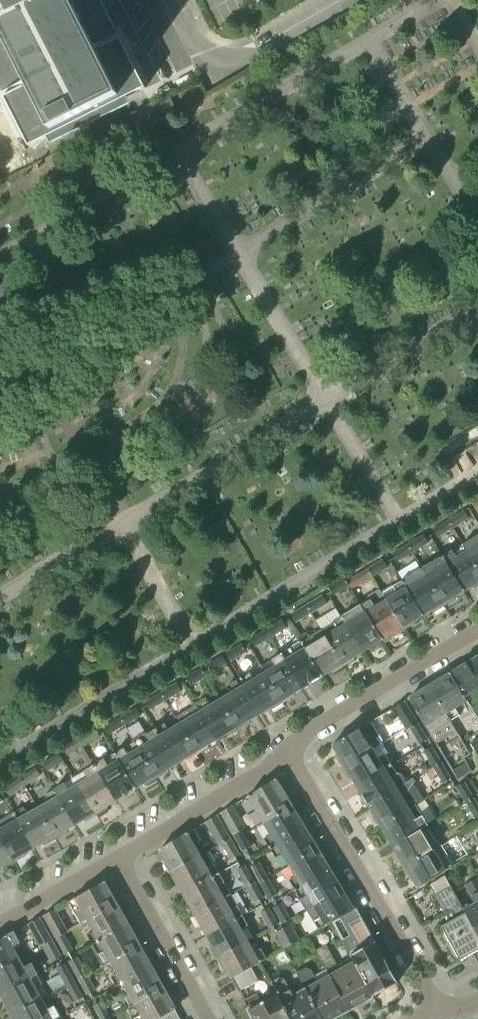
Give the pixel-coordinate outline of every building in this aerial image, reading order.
[(101,0),(0,0),(0,87),(29,146),(145,87),(143,84),(120,38),(101,0)] [(11,156),(0,134),(0,161),(11,156)] [(448,519),(453,528),(469,519),(468,517),(464,510),(448,519)] [(438,538),(445,533),(439,524),(432,529),(438,538)] [(408,544),(413,552),(429,543),(424,534),(408,544)] [(466,551),(477,570),(477,536),(463,545),(466,551)] [(413,552),(408,544),(392,554),(397,562),(413,552)] [(466,551),(456,557),(452,551),(443,557),(464,592),(473,586),(476,587),(477,586),(477,570),(466,551)] [(464,592),(443,557),(433,563),(437,569),(427,575),(445,606),(456,600),(457,596),(464,592)] [(366,567),(372,577),(387,567),(382,558),(366,567)] [(372,577),(366,567),(347,580),(352,589),(372,577)] [(445,606),(427,575),(415,582),(412,576),(403,581),(423,616),(431,611),(435,612),(445,606)] [(333,595),(349,586),(344,578),(328,587),(333,595)] [(423,616),(403,581),(392,587),(396,594),(386,599),(404,630),(414,624),(415,621),(423,616)] [(307,605),(312,613),(327,603),(322,595),(307,605)] [(404,630),(386,599),(374,606),(371,600),(362,605),(383,640),(393,634),(396,635),(404,630)] [(312,613),(307,605),(291,614),(296,622),(312,613)] [(383,640),(362,605),(341,618),(362,653),(370,648),(374,649),(382,644),(383,640)] [(362,653),(341,618),(332,624),(335,630),(325,636),(343,667),(354,661),(354,657),(362,653)] [(282,620),(267,629),(271,637),(287,627),(282,620)] [(343,667),(325,636),(318,625),(297,637),(300,643),(304,649),(312,662),(322,677),(330,672),(333,673),(343,667)] [(271,637),(267,629),(251,639),(256,646),(271,637)] [(304,649),(300,643),(281,654),(302,689),(310,684),(313,685),(321,681),(322,677),(312,662),(304,649)] [(232,660),(247,652),(242,644),(228,652),(232,660)] [(302,689),(281,654),(260,667),(282,704),(293,697),(294,693),(302,689)] [(211,673),(227,663),(222,655),(206,665),(211,673)] [(451,674),(465,698),(477,690),(477,657),(451,674)] [(191,685),(207,676),(202,667),(186,676),(191,685)] [(282,704),(260,667),(240,678),(261,713),(269,708),(273,709),(282,704)] [(468,702),(465,698),(451,674),(430,686),(451,720),(459,715),(456,709),(468,702)] [(215,693),(237,731),(249,724),(250,720),(259,714),(238,680),(215,693)] [(177,683),(161,693),(166,700),(182,691),(177,683)] [(451,720),(430,686),(409,699),(437,744),(457,732),(451,720)] [(166,700),(161,693),(146,702),(150,710),(166,700)] [(195,705),(216,741),(224,736),(228,737),(237,731),(215,693),(195,705)] [(406,730),(409,728),(417,723),(404,702),(393,708),(406,730)] [(175,717),(197,755),(208,748),(209,745),(216,741),(195,705),(175,717)] [(121,717),(125,725),(141,715),(136,707),(121,717)] [(125,725),(121,717),(105,726),(110,734),(125,725)] [(155,730),(175,765),(184,759),(187,761),(197,755),(175,717),(155,730)] [(342,767),(373,748),(382,743),(370,723),(333,745),(338,754),(336,758),(342,767)] [(417,723),(409,728),(419,744),(427,740),(417,723)] [(78,737),(83,745),(100,735),(95,727),(78,737)] [(135,742),(157,779),(167,773),(168,769),(175,765),(155,730),(135,742)] [(83,745),(78,737),(61,747),(66,756),(83,745)] [(115,754),(136,789),(143,784),(147,785),(157,779),(135,742),(115,754)] [(434,767),(442,762),(432,746),(424,751),(434,767)] [(373,748),(342,767),(348,778),(353,778),(358,786),(391,766),(385,756),(380,760),(373,748)] [(49,771),(64,761),(60,753),(44,763),(49,771)] [(94,766),(115,801),(123,796),(127,797),(134,792),(136,789),(115,754),(94,766)] [(451,778),(442,762),(434,767),(443,783),(451,778)] [(459,780),(469,773),(463,764),(453,770),(459,780)] [(115,801),(94,766),(74,778),(78,784),(97,815),(107,809),(108,805),(115,801)] [(391,766),(358,786),(363,794),(360,798),(365,806),(369,805),(403,786),(403,785),(405,784),(405,779),(402,775),(398,773),(396,774),(391,766)] [(21,778),(26,786),(41,776),(36,768),(21,778)] [(26,786),(21,778),(6,788),(11,796),(26,786)] [(78,784),(74,778),(54,790),(65,809),(75,825),(83,821),(86,822),(97,815),(78,784)] [(247,797),(263,823),(293,805),(288,797),(286,796),(276,779),(247,797)] [(403,786),(369,805),(375,815),(373,819),(378,827),(409,809),(409,808),(422,800),(413,784),(416,782),(414,779),(403,786)] [(466,803),(475,797),(465,781),(456,787),(466,803)] [(65,809),(54,790),(33,803),(56,840),(66,834),(66,830),(75,825),(65,809)] [(475,797),(466,803),(476,818),(477,817),(477,802),(475,797)] [(13,815),(35,850),(42,845),(45,846),(56,840),(33,803),(13,815)] [(293,805),(263,823),(270,835),(264,839),(269,848),(304,827),(299,818),(300,816),(293,805)] [(416,805),(409,809),(378,827),(385,839),(389,839),(394,846),(428,826),(416,805)] [(234,835),(242,830),(246,828),(232,806),(220,813),(234,835)] [(16,862),(26,856),(26,855),(35,850),(13,815),(0,823),(0,836),(16,862)] [(219,844),(221,843),(230,838),(217,816),(206,822),(219,844)] [(428,826),(394,846),(399,855),(397,859),(403,869),(434,850),(427,838),(433,835),(428,826)] [(304,827),(269,848),(275,858),(281,854),(288,865),(318,847),(312,837),(310,837),(304,827)] [(164,862),(170,873),(199,856),(192,844),(200,840),(194,829),(160,850),(166,860),(164,862)] [(242,830),(234,835),(242,850),(251,845),(242,830)] [(0,836),(0,867),(2,866),(5,867),(16,862),(0,836)] [(240,853),(230,838),(221,843),(230,859),(240,853)] [(318,847),(288,865),(295,878),(289,881),(295,891),(331,871),(324,859),(324,857),(318,847)] [(434,850),(403,869),(409,879),(414,879),(419,887),(452,867),(446,857),(440,861),(434,850)] [(199,856),(170,873),(177,884),(180,885),(183,891),(218,871),(214,864),(206,869),(199,856)] [(260,882),(268,878),(259,862),(251,866),(260,882)] [(246,886),(255,881),(246,865),(238,870),(246,886)] [(218,871),(183,891),(190,902),(188,905),(193,914),(230,893),(218,871)] [(331,871),(295,891),(300,901),(308,897),(314,908),(344,890),(337,878),(335,878),(331,871)] [(268,878),(260,882),(269,899),(277,895),(268,878)] [(477,935),(477,880),(466,886),(476,905),(465,911),(477,935)] [(263,897),(255,881),(246,886),(255,902),(263,897)] [(82,924),(88,921),(117,904),(105,882),(69,902),(82,924)] [(465,911),(452,887),(439,895),(448,913),(453,910),(458,919),(442,927),(460,960),(477,951),(477,935),(465,911)] [(344,890),(314,908),(308,911),(319,931),(333,923),(354,910),(348,900),(349,898),(344,890)] [(230,893),(193,914),(200,927),(204,927),(207,933),(242,914),(230,893)] [(282,923),(291,919),(282,902),(273,907),(282,923)] [(93,945),(128,924),(117,904),(88,921),(95,933),(88,936),(93,945)] [(269,927),(278,922),(270,907),(261,912),(269,927)] [(56,939),(64,934),(68,932),(56,909),(44,916),(56,939)] [(352,955),(375,996),(398,983),(357,909),(354,910),(333,923),(352,955)] [(242,914),(207,933),(214,945),(212,948),(217,958),(249,941),(243,930),(249,927),(242,914)] [(41,948),(44,946),(53,941),(40,918),(28,925),(41,948)] [(111,961),(140,944),(128,924),(93,945),(99,955),(105,952),(111,961)] [(284,928),(293,945),(301,941),(292,924),(284,928)] [(293,945),(284,928),(276,933),(285,949),(293,945)] [(21,959),(14,946),(20,942),(15,932),(0,940),(0,970),(21,959)] [(249,941),(217,958),(224,969),(228,970),(232,979),(233,978),(252,968),(267,959),(262,950),(256,953),(249,941)] [(73,950),(69,943),(61,947),(65,955),(73,950)] [(116,987),(152,966),(140,944),(111,961),(118,975),(112,978),(116,987)] [(327,969),(350,1010),(375,996),(352,955),(337,963),(327,945),(317,951),(327,969)] [(69,962),(78,978),(87,973),(78,957),(69,962)] [(0,970),(0,990),(3,995),(38,976),(33,966),(26,970),(21,959),(0,970)] [(57,968),(66,985),(75,980),(66,963),(57,968)] [(135,1005),(164,989),(152,966),(116,987),(122,997),(128,993),(135,1005)] [(252,968),(233,978),(240,991),(259,981),(252,968)] [(324,1018),(333,1018),(350,1010),(327,969),(315,976),(312,972),(301,978),(307,988),(324,1018)] [(87,973),(78,978),(87,995),(96,990),(87,973)] [(38,976),(3,995),(7,1002),(6,1005),(12,1017),(49,996),(43,984),(38,976)] [(293,1018),(324,1018),(307,988),(294,996),(286,982),(279,979),(273,983),(279,992),(293,1018)] [(75,980),(66,985),(75,1001),(84,996),(75,980)] [(164,989),(135,1005),(142,1017),(137,1018),(160,1018),(176,1010),(164,989)] [(279,992),(259,1004),(254,996),(244,1001),(254,1018),(293,1018),(279,992)] [(12,1017),(14,1018),(58,1018),(61,1017),(56,1007),(49,996),(12,1017)] [(111,1018),(102,1001),(94,1006),(101,1018),(108,1018),(111,1018)]
